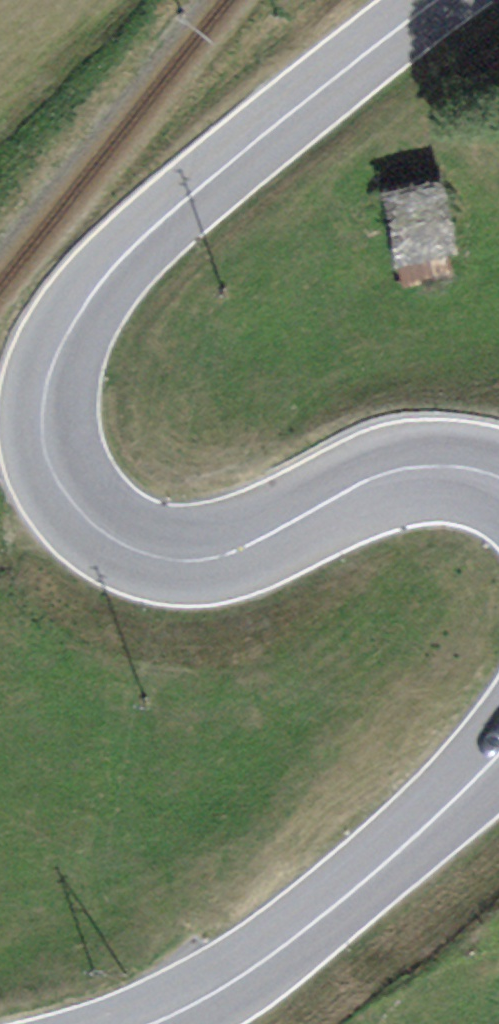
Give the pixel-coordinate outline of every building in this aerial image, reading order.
[(442,182),(381,192),(395,277),(457,266),(442,182)]
